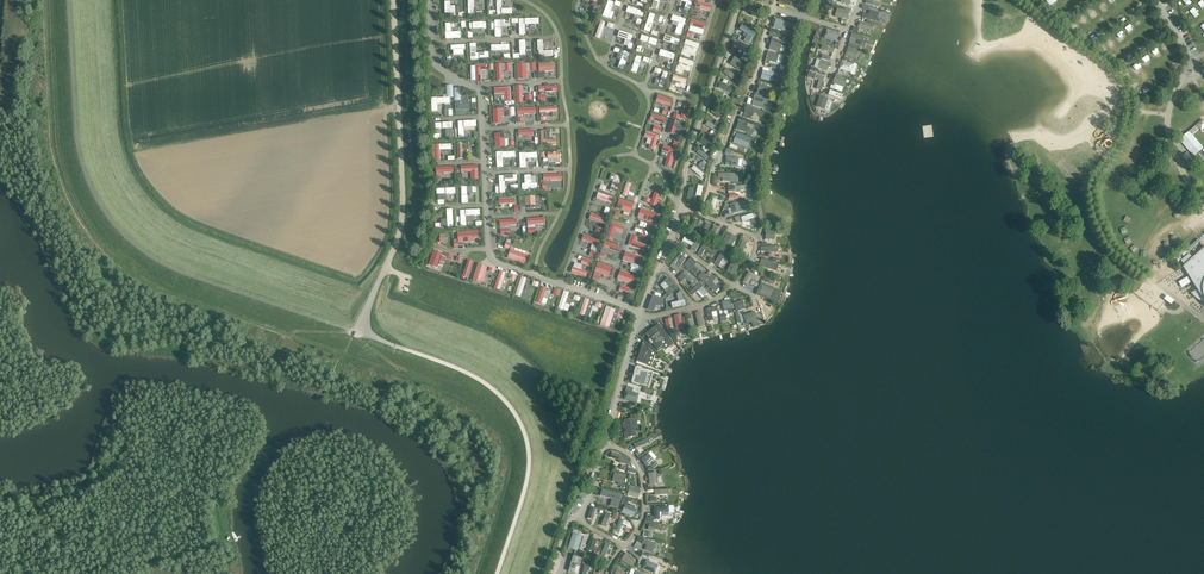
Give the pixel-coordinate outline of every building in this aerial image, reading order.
[(497,15),(513,14),(513,8),(502,8),(502,0),(497,0),(497,15)] [(609,0),(603,16),(609,18),(612,9),(611,9),(614,2),(609,0)] [(651,8),(658,10),(660,2),(660,0),(654,0),(651,8)] [(686,2),(683,10),(687,11),(688,12),(691,4),(693,0),(678,0),(686,2)] [(451,1),(445,2),(445,13),(450,13),(451,15),(456,15),(456,13),(455,6),(451,6),(451,1)] [(697,1),(695,7),(696,7),(700,8),(710,12),(712,6),(697,1)] [(628,6),(627,12),(636,15),(643,17),(645,12),(638,9),(628,6)] [(837,9),(835,17),(847,20),(849,12),(837,9)] [(878,17),(863,12),(862,17),(876,21),(878,17)] [(650,13),(644,31),(650,33),(653,24),(652,24),(653,21),(655,15),(650,13)] [(673,15),(671,20),(678,23),(675,33),(681,35),(686,19),(673,15)] [(538,18),(519,19),(520,35),(525,34),(525,24),(539,24),(538,18)] [(788,23),(776,19),(773,27),(786,31),(788,23)] [(690,26),(689,31),(692,32),(703,35),(704,30),(705,30),(706,24),(691,20),(689,26),(690,26)] [(600,22),(595,37),(600,39),(605,23),(601,21),(600,22)] [(873,31),(875,26),(860,21),(858,27),(873,31)] [(446,32),(445,32),(446,39),(461,38),(461,32),(451,32),(451,23),(445,23),(446,32)] [(740,28),(751,35),(753,32),(742,24),(740,28)] [(824,38),(837,42),(840,33),(827,29),(824,38)] [(619,31),(617,37),(625,40),(625,39),(634,42),(636,36),(619,31)] [(863,37),(852,33),(849,42),(860,45),(863,37)] [(642,35),(640,40),(648,43),(648,44),(656,46),(658,40),(642,35)] [(665,35),(663,41),(671,44),(671,43),(672,44),(671,46),(677,48),(680,40),(665,35)] [(769,50),(780,53),(782,44),(778,43),(779,40),(772,38),(769,50)] [(734,43),(744,49),(746,45),(736,39),(734,43)] [(543,40),(537,40),(538,51),(539,51),(539,56),(554,56),(553,50),(544,51),(543,40)] [(686,40),(684,45),(685,45),(698,49),(699,44),(686,40)] [(823,45),(821,49),(833,53),(834,49),(823,45)] [(860,52),(848,47),(845,56),(857,60),(860,52)] [(660,50),(659,56),(666,58),(666,57),(674,60),(675,54),(660,50)] [(621,60),(618,68),(624,70),(630,53),(624,51),(621,60)] [(776,63),(779,54),(769,51),(765,63),(769,65),(770,61),(776,63)] [(636,55),(631,72),(637,74),(640,64),(642,57),(636,55)] [(735,56),(730,64),(739,69),(740,70),(742,68),(745,63),(745,62),(742,61),(735,56)] [(680,57),(679,62),(692,66),(693,62),(680,57)] [(819,69),(827,71),(829,63),(821,60),(818,68),(819,69)] [(851,73),(853,64),(842,61),(839,69),(851,73)] [(554,62),(539,63),(539,71),(545,71),(545,72),(554,71),(554,62)] [(527,63),(517,63),(518,80),(528,79),(527,71),(527,63)] [(486,64),(475,65),(476,82),(482,82),(482,79),(482,71),(486,70),(486,64)] [(764,80),(772,81),(774,73),(770,72),(770,69),(765,68),(764,71),(765,71),(764,80)] [(726,69),(724,73),(736,81),(738,77),(726,69)] [(657,79),(655,84),(659,85),(659,86),(663,88),(668,73),(663,71),(661,80),(657,79)] [(821,90),(824,77),(815,74),(814,78),(819,80),(816,89),(821,90)] [(674,75),(672,80),(686,84),(687,80),(687,79),(674,75)] [(847,79),(836,75),(833,83),(843,87),(847,79)] [(757,93),(768,96),(770,88),(767,87),(768,84),(761,82),(760,85),(757,93)] [(720,84),(719,87),(731,93),(733,89),(720,84)] [(511,87),(494,88),(495,94),(501,94),(505,94),(505,101),(511,101),(511,87)] [(735,100),(714,91),(710,103),(730,112),(735,100)] [(755,94),(754,99),(752,105),(758,107),(759,102),(764,104),(770,106),(772,99),(755,94)] [(658,96),(656,101),(670,106),(672,100),(658,96)] [(825,109),(828,99),(820,96),(817,106),(825,109)] [(437,98),(431,98),(432,112),(438,112),(438,104),(450,103),(450,97),(437,98)] [(456,104),(455,104),(456,110),(471,110),(470,103),(469,99),(465,99),(465,98),(462,98),(461,98),(461,99),(456,100),(456,104)] [(685,104),(681,117),(686,119),(690,106),(685,104)] [(762,116),(763,111),(747,105),(743,117),(751,120),(753,113),(762,116)] [(502,108),(493,109),(493,124),(503,123),(502,108)] [(711,112),(719,119),(722,116),(713,109),(711,112)] [(651,114),(649,120),(664,125),(666,119),(651,114)] [(476,120),(458,121),(459,138),(465,138),(464,131),(464,127),(475,127),(477,127),(476,120)] [(672,120),(668,133),(673,135),(675,129),(684,131),(686,125),(672,120)] [(736,129),(752,135),(754,131),(746,128),(747,124),(739,121),(736,129)] [(452,122),(435,123),(435,129),(443,128),(443,129),(446,129),(446,138),(453,138),(452,122)] [(708,122),(706,124),(716,131),(718,128),(708,122)] [(654,125),(652,131),(656,133),(660,134),(662,128),(658,126),(654,125)] [(1196,125),(1190,131),(1193,135),(1200,129),(1196,125)] [(546,131),(541,131),(541,146),(557,145),(557,139),(550,139),(547,139),(546,131)] [(646,132),(644,137),(648,138),(651,139),(650,145),(648,148),(654,150),(658,136),(646,132)] [(1189,132),(1180,139),(1195,156),(1203,148),(1189,132)] [(504,133),(495,134),(496,147),(505,147),(505,146),(505,139),(504,133)] [(737,133),(733,143),(746,147),(747,143),(750,144),(751,141),(752,138),(737,133)] [(704,135),(700,142),(709,148),(713,142),(713,141),(706,137),(704,135)] [(440,144),(433,144),(434,161),(440,161),(440,150),(452,150),(451,144),(440,144)] [(664,145),(662,151),(669,153),(665,166),(670,167),(676,150),(664,145)] [(699,149),(697,152),(706,160),(708,157),(699,149)] [(515,152),(496,152),(497,168),(503,167),(503,158),(515,157),(515,152)] [(526,153),(519,153),(520,168),(527,168),(526,159),(537,158),(537,152),(526,153)] [(725,165),(725,166),(726,166),(738,167),(739,158),(727,156),(725,165)] [(478,165),(461,166),(461,173),(471,172),(471,180),(479,180),(478,165)] [(691,169),(701,177),(704,174),(694,166),(691,169)] [(723,178),(723,181),(737,182),(738,174),(723,173),(723,178)] [(517,175),(499,176),(500,193),(506,192),(505,182),(518,181),(517,175)] [(525,184),(522,184),(522,190),(538,189),(538,183),(532,183),(531,175),(524,175),(525,184)] [(613,182),(610,191),(615,192),(621,177),(615,175),(613,182)] [(625,189),(622,195),(627,197),(629,191),(634,193),(636,186),(632,184),(627,182),(625,189)] [(657,186),(650,205),(656,207),(663,188),(657,186)] [(596,198),(612,204),(614,198),(598,192),(596,198)] [(535,196),(525,196),(526,208),(536,208),(536,207),(535,196)] [(728,209),(729,215),(733,214),(750,209),(748,199),(730,204),(731,208),(728,209)] [(620,200),(617,209),(631,214),(634,204),(620,200)] [(640,208),(637,218),(653,223),(656,213),(640,208)] [(480,210),(460,210),(461,226),(466,226),(466,223),(466,216),(472,216),(480,216),(480,210)] [(742,222),(755,218),(753,213),(741,217),(742,222)] [(591,214),(589,219),(605,224),(607,219),(591,214)] [(694,219),(690,230),(694,231),(698,220),(694,219)] [(612,222),(607,235),(613,237),(616,230),(623,233),(625,227),(612,222)] [(707,222),(702,234),(706,236),(711,224),(707,222)] [(714,226),(709,238),(713,240),(718,227),(714,226)] [(474,231),(457,232),(458,241),(458,243),(475,241),(474,237),(474,231)] [(775,231),(766,231),(765,239),(775,239),(775,231)] [(727,232),(722,245),(726,247),(732,234),(727,232)] [(687,233),(684,237),(694,242),(692,246),(690,249),(695,252),(699,245),(698,244),(701,240),(694,236),(687,233)] [(632,234),(628,246),(644,251),(646,245),(636,242),(638,237),(632,234)] [(583,235),(582,240),(592,244),(598,246),(600,240),(583,235)] [(742,240),(737,253),(741,255),(747,242),(742,240)] [(605,242),(603,247),(609,249),(609,250),(619,253),(621,247),(605,242)] [(705,242),(698,254),(701,256),(705,250),(710,253),(715,256),(718,250),(716,248),(708,244),(705,242)] [(1184,266),(1199,290),(1195,292),(1203,301),(1203,248),(1184,266)] [(434,249),(428,265),(437,268),(438,266),(443,267),(446,257),(441,256),(441,255),(442,252),(434,249)] [(510,249),(507,258),(525,264),(528,255),(510,249)] [(626,251),(623,261),(631,264),(639,266),(642,257),(626,251)] [(719,266),(726,254),(722,252),(715,264),(719,266)] [(1189,253),(1181,261),(1185,264),(1193,257),(1189,253)] [(677,257),(670,267),(678,272),(682,266),(681,265),(686,259),(682,256),(680,254),(677,257)] [(692,257),(685,265),(695,275),(699,270),(695,266),(697,262),(692,257)] [(583,258),(581,264),(585,265),(589,267),(592,261),(588,259),(583,258)] [(761,259),(759,266),(777,271),(779,264),(761,259)] [(463,276),(462,277),(468,278),(473,262),(468,260),(465,270),(463,276)] [(598,262),(595,272),(601,274),(609,277),(612,268),(598,262)] [(726,272),(734,276),(740,266),(732,262),(726,272)] [(478,263),(473,281),(482,284),(488,266),(478,263)] [(573,267),(571,273),(586,278),(588,272),(573,267)] [(620,270),(617,280),(632,285),(636,275),(620,270)] [(500,271),(494,288),(500,290),(506,273),(500,271)] [(682,274),(678,278),(682,282),(686,278),(691,283),(694,279),(685,271),(682,274)] [(703,271),(698,277),(701,280),(706,274),(703,271)] [(706,274),(701,280),(705,283),(712,276),(708,272),(706,274)] [(749,272),(743,283),(748,285),(749,282),(751,279),(757,282),(759,277),(749,272)] [(594,274),(592,281),(596,282),(598,283),(600,277),(598,276),(594,274)] [(713,276),(706,283),(715,292),(719,289),(712,282),(716,279),(713,276)] [(521,277),(515,295),(521,297),(527,278),(521,277)] [(668,277),(664,281),(669,287),(664,291),(668,295),(677,288),(677,287),(668,277)] [(1118,278),(1113,281),(1115,287),(1121,284),(1118,278)] [(700,283),(690,292),(693,295),(702,287),(700,283)] [(773,290),(762,285),(758,293),(770,298),(773,290)] [(542,286),(536,302),(542,304),(542,303),(544,297),(547,288),(542,286)] [(630,289),(620,286),(618,291),(628,294),(630,289)] [(564,291),(558,309),(563,311),(563,310),(566,303),(569,292),(564,291)] [(679,301),(671,303),(673,308),(686,305),(685,300),(684,300),(682,293),(680,291),(677,294),(679,301)] [(653,296),(648,308),(654,311),(656,304),(662,306),(664,301),(653,296)] [(585,298),(578,318),(584,320),(585,316),(589,318),(594,301),(585,298)] [(1175,303),(1168,298),(1164,302),(1172,307),(1175,303)] [(722,302),(724,311),(733,309),(730,300),(722,302)] [(742,300),(734,303),(737,311),(745,309),(742,300)] [(624,313),(606,306),(599,325),(613,329),(617,317),(622,319),(624,313)] [(716,312),(716,307),(706,309),(708,317),(706,317),(707,322),(714,321),(712,312),(716,312)] [(695,313),(699,328),(704,326),(701,312),(695,313)] [(755,312),(743,316),(746,324),(758,320),(755,312)] [(681,314),(674,315),(675,318),(677,330),(684,329),(684,326),(686,326),(684,317),(682,317),(681,314)] [(650,331),(645,334),(649,339),(647,340),(651,345),(653,344),(658,351),(664,347),(666,350),(674,344),(659,324),(655,327),(655,326),(649,330),(650,331)] [(640,353),(637,361),(651,367),(656,352),(647,349),(648,346),(642,344),(639,353),(640,353)] [(636,367),(632,382),(648,387),(653,372),(640,369),(640,368),(636,367)] [(624,400),(637,403),(639,394),(626,391),(624,400)] [(637,427),(636,418),(624,420),(625,422),(622,423),(623,428),(625,428),(626,432),(624,432),(625,439),(628,438),(628,437),(637,436),(635,428),(637,427)] [(636,448),(650,443),(648,438),(634,444),(636,448)] [(612,452),(610,458),(620,461),(619,463),(628,465),(630,458),(627,457),(612,452)] [(641,459),(647,466),(654,460),(648,453),(641,459)] [(624,483),(626,475),(615,472),(612,481),(618,483),(618,485),(621,486),(620,488),(624,489),(626,484),(624,483)] [(648,473),(650,484),(658,483),(657,472),(648,473)] [(602,490),(601,496),(606,497),(612,499),(610,505),(619,507),(622,495),(602,490)] [(624,508),(622,512),(634,517),(636,513),(635,512),(636,509),(635,509),(629,506),(628,506),(627,509),(624,508)] [(669,507),(654,507),(655,512),(655,519),(660,519),(660,516),(660,512),(669,512),(669,507)] [(602,525),(606,527),(611,514),(607,512),(602,525)] [(578,551),(582,537),(572,534),(568,548),(578,551)] [(589,550),(593,552),(598,540),(594,538),(589,550)] [(644,539),(642,543),(647,545),(645,550),(652,553),(654,548),(656,544),(644,539)] [(601,555),(605,556),(610,545),(606,543),(601,555)] [(595,550),(591,558),(597,560),(600,552),(595,550)] [(621,560),(630,567),(636,560),(626,553),(621,560)] [(573,555),(569,571),(575,572),(577,565),(580,566),(583,558),(573,555)] [(646,561),(643,569),(655,573),(658,566),(646,561)] [(606,568),(597,564),(595,568),(599,570),(598,573),(601,573),(603,573),(606,568)]
